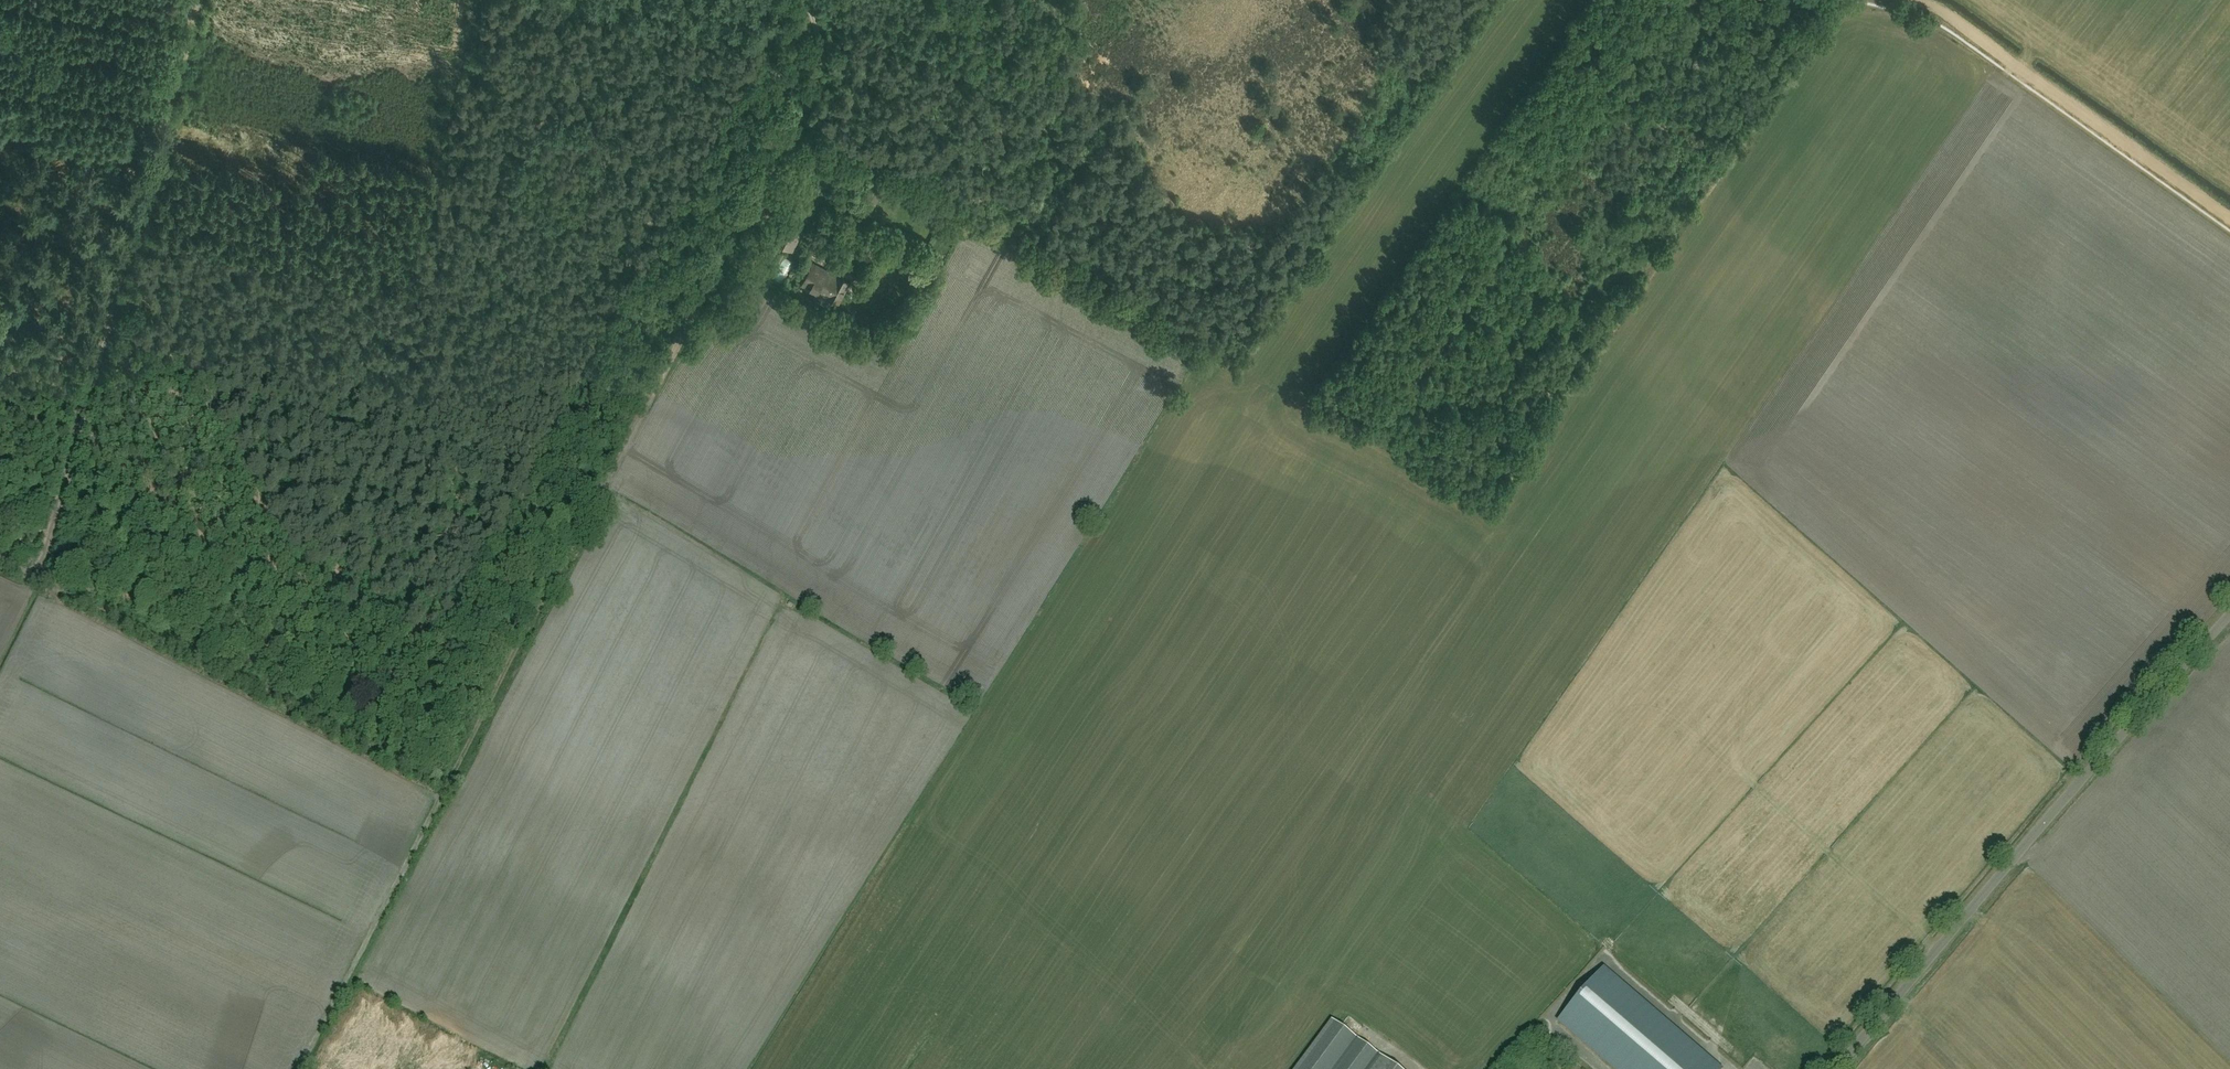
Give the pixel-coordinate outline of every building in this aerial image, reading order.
[(874,181),(865,198),(875,204),(884,187),(874,181)] [(787,216),(774,242),(791,251),(808,219),(790,210),(787,216)] [(845,290),(851,279),(858,282),(864,270),(845,261),(837,277),(811,264),(801,285),(819,294),(816,300),(825,305),(828,298),(839,304),(842,297),(844,297),(847,291),(845,290)] [(768,287),(772,280),(765,276),(762,283),(768,287)] [(1615,1068),(1719,1068),(1603,969),(1559,1021),(1615,1068)] [(1332,1020),(1296,1068),(1398,1068),(1332,1020)] [(1358,1022),(1354,1027),(1360,1031),(1364,1026),(1358,1022)]
